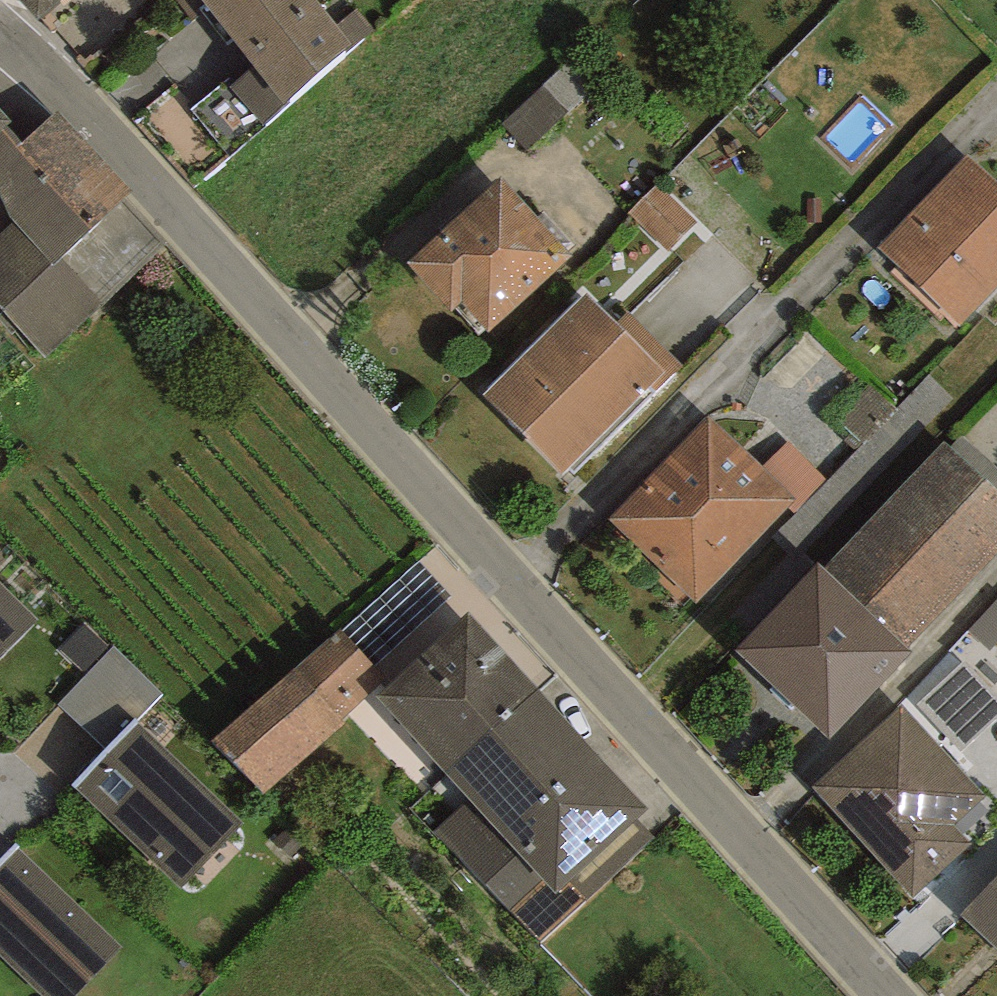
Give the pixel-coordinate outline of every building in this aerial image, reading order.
[(62,0),(21,0),(39,20),(62,0)] [(375,30),(357,10),(338,25),(318,0),(175,0),(193,21),(208,7),(253,66),(232,86),(264,126),(346,51),(347,53),(375,30)] [(8,125),(12,121),(0,108),(0,131),(8,125)] [(8,125),(0,131),(0,192),(10,216),(14,221),(0,235),(0,306),(3,309),(60,258),(133,191),(58,112),(21,142),(8,125)] [(969,154),(880,246),(960,324),(996,286),(996,181),(969,154)] [(488,331),(572,255),(502,177),(406,263),(452,314),(463,304),(488,331)] [(631,213),(669,250),(697,221),(659,184),(631,213)] [(102,305),(60,258),(3,309),(45,358),(102,305)] [(484,395),(562,473),(652,384),(658,390),(683,366),(628,312),(618,322),(587,292),(484,395)] [(788,507),(795,500),(762,468),(708,416),(609,518),(695,602),(788,507)] [(795,500),(788,507),(794,514),(827,480),(787,441),(762,468),(795,500)] [(996,553),(996,492),(944,442),(824,570),(818,564),(737,651),(831,738),(912,652),(908,649),(996,553)] [(40,620),(0,581),(0,661),(40,620)] [(446,770),(537,686),(470,611),(376,696),(446,770)] [(86,622),(58,650),(85,677),(113,649),(86,622)] [(340,626),(213,742),(263,795),(346,723),(342,719),(388,678),(340,626)] [(58,704),(106,749),(135,719),(138,722),(164,694),(114,646),(113,649),(85,677),(58,704)] [(917,706),(961,752),(996,718),(996,693),(966,661),(917,706)] [(537,686),(446,770),(473,800),(439,832),(541,942),(655,837),(639,820),(651,809),(537,686)] [(955,825),(986,797),(901,704),(810,786),(913,898),(972,844),(955,825)] [(138,722),(135,719),(106,749),(72,785),(182,887),(244,823),(138,722)] [(42,995),(76,995),(123,947),(15,844),(0,860),(0,956),(42,995)] [(960,915),(996,950),(996,875),(960,915)]
